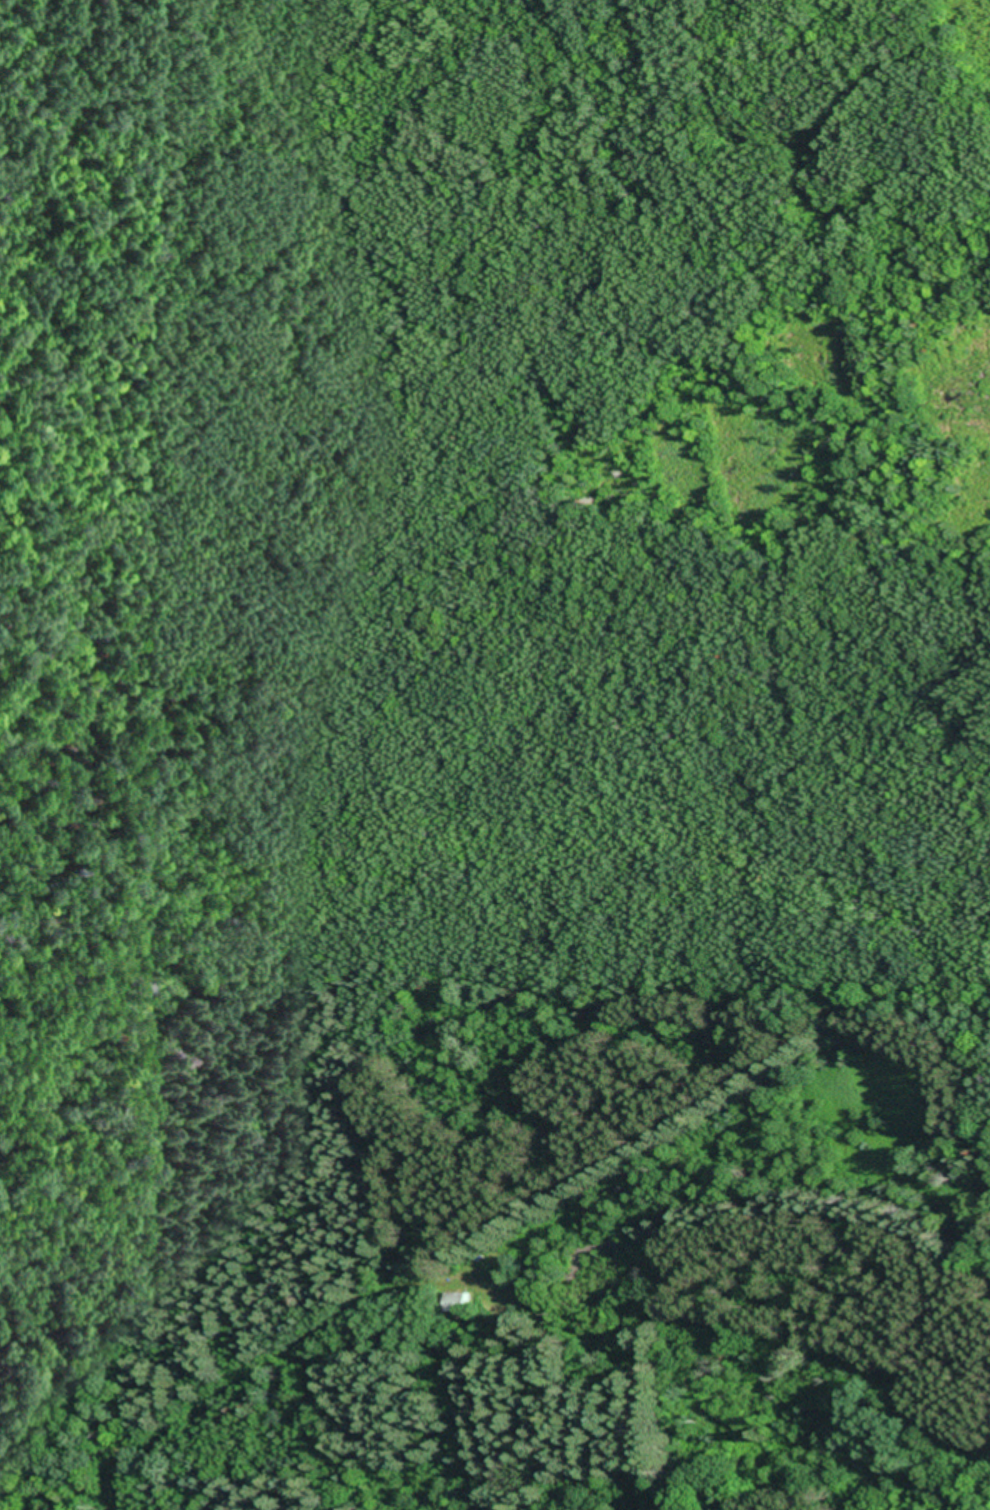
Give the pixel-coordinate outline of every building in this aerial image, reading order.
[(455,1309),(475,1309),(475,1291),(455,1291),(455,1309)]
